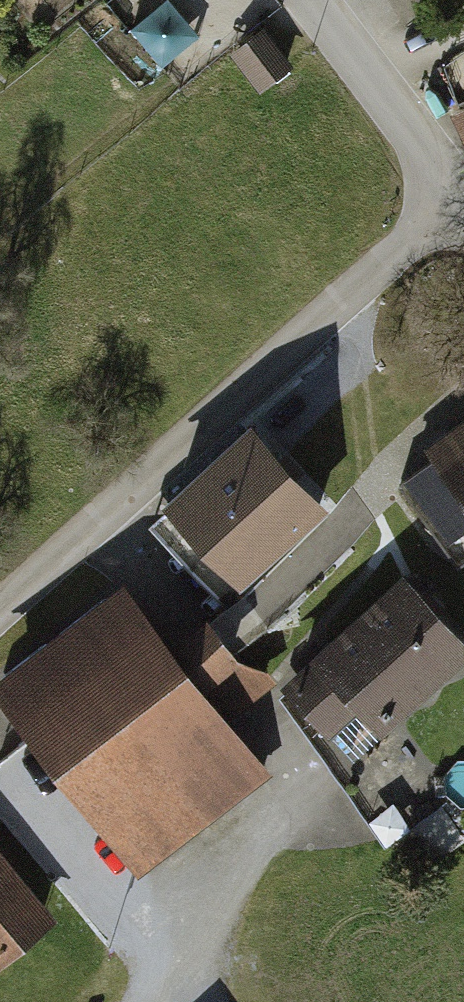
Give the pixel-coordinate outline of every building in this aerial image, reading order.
[(295,66),(265,28),(231,55),(261,93),(295,66)] [(433,452),(463,498),(463,431),(433,452)] [(315,482),(218,571),(249,603),(345,514),(315,482)] [(407,586),(291,688),(343,747),(377,718),(388,730),(463,663),(463,651),(407,586)] [(123,599),(3,693),(141,868),(257,777),(228,740),(265,711),(208,638),(174,664),(123,599)] [(0,852),(0,975),(60,930),(0,852)]
